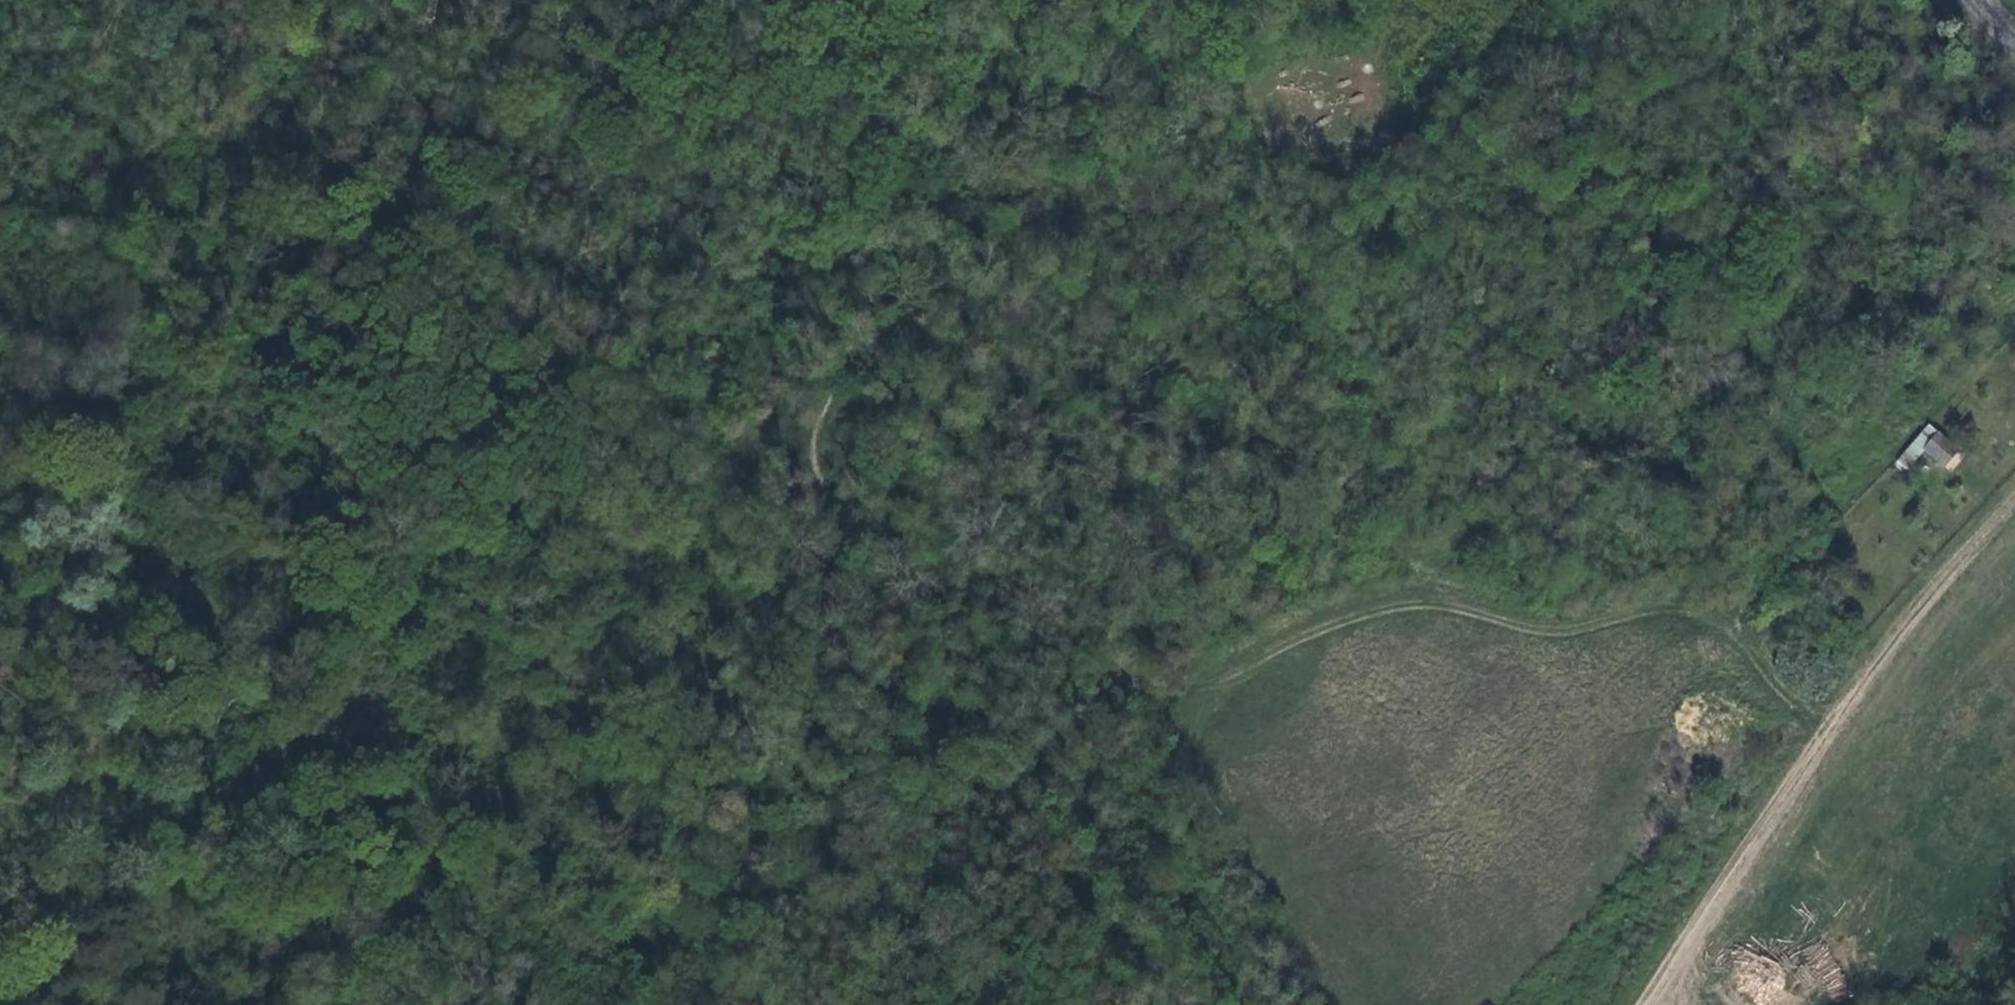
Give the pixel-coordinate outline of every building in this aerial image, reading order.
[(1926,478),(1942,461),(1927,446),(1910,463),(1926,478)]
